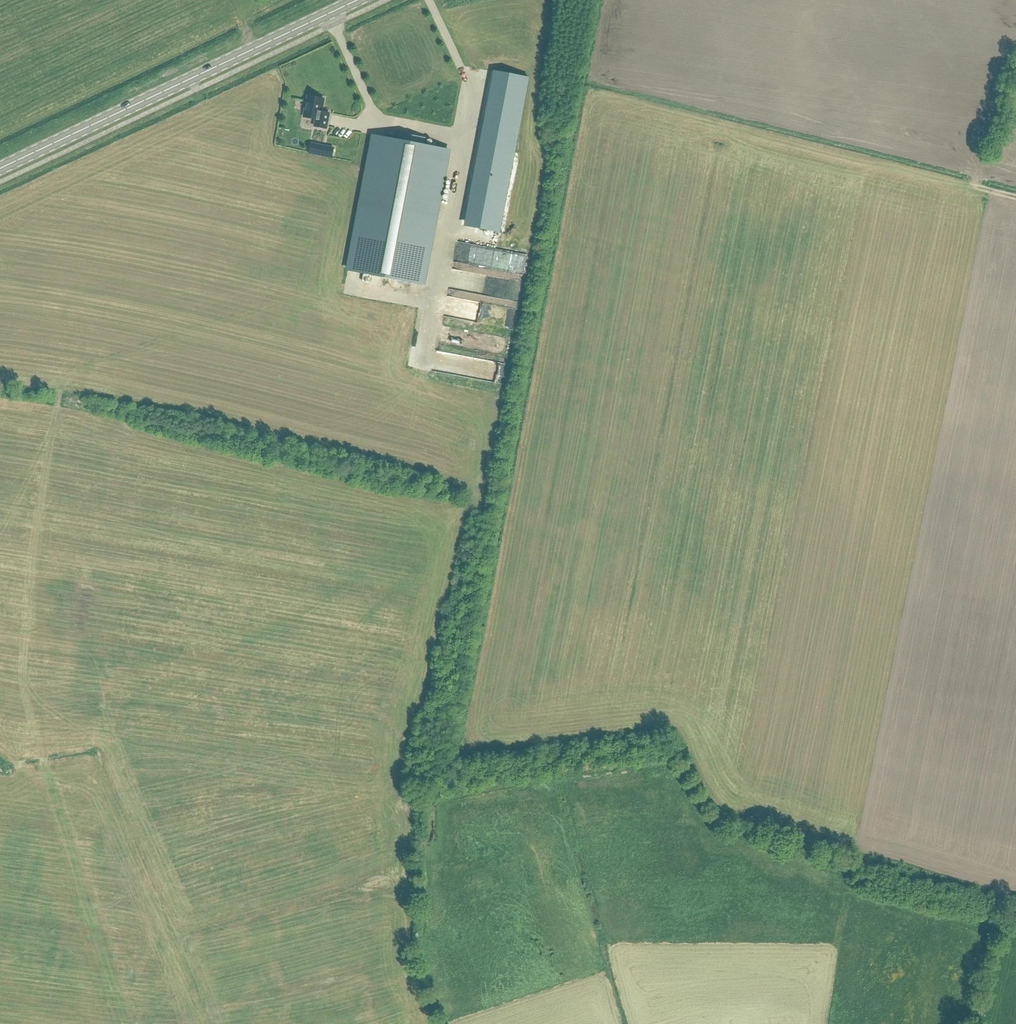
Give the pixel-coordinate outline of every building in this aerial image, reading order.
[(528,78),(494,71),(474,179),(508,186),(528,78)] [(308,96),(304,118),(316,120),(315,127),(326,129),(329,113),(321,112),(324,99),(308,96)] [(373,136),(348,270),(423,284),(448,151),(373,136)] [(334,148),(321,146),(319,155),(332,158),(334,148)]
